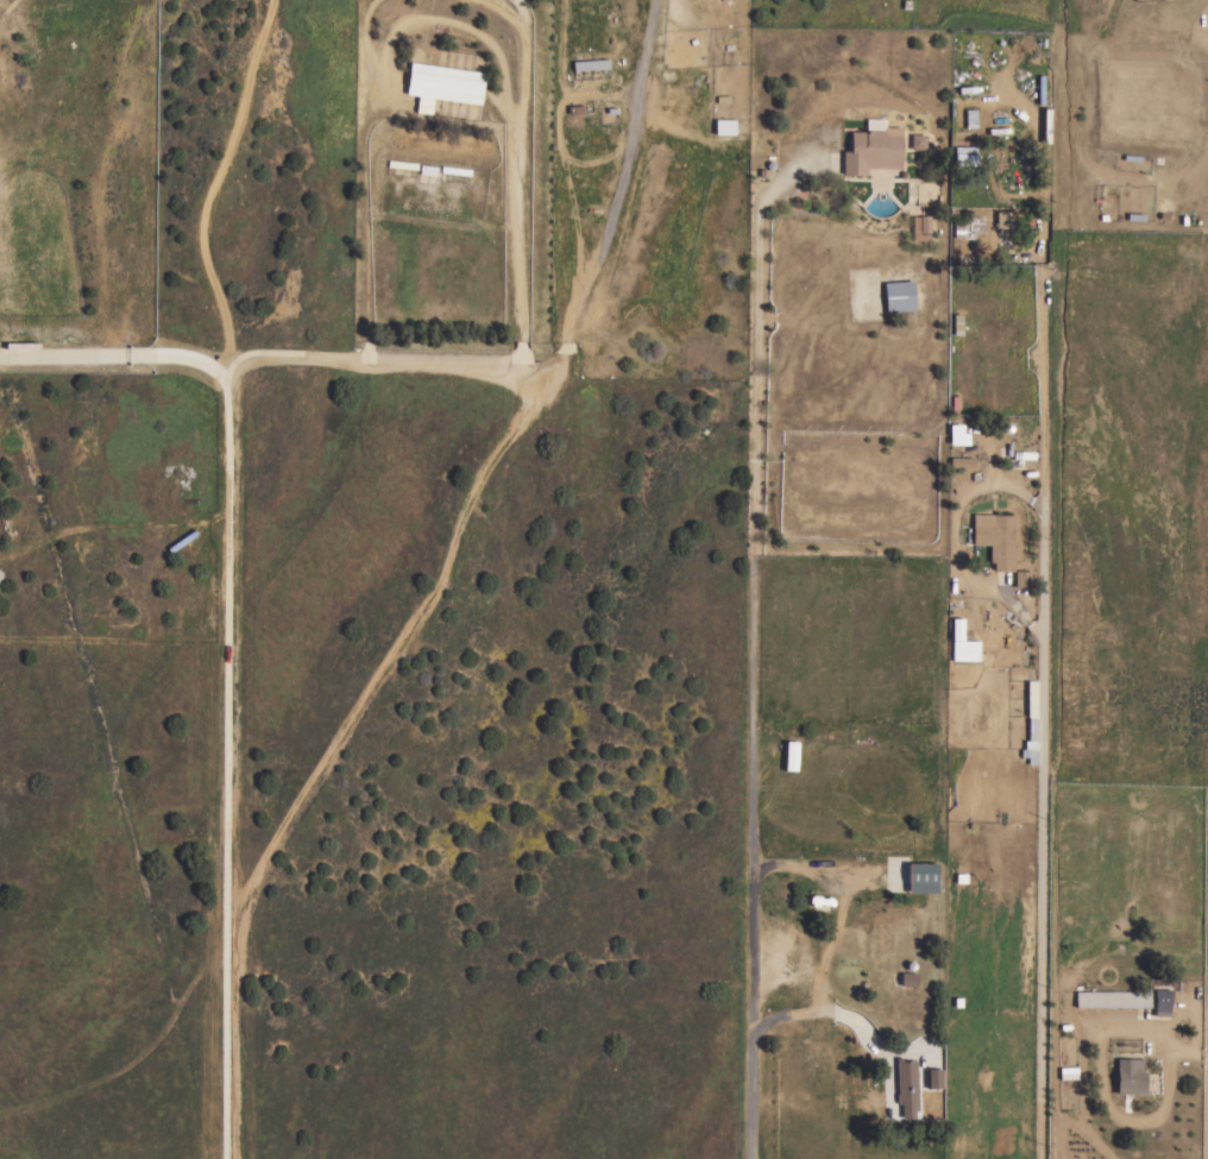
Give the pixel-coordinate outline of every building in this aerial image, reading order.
[(608,59),(608,69),(572,71),(572,62),(608,59)] [(484,73),(479,105),(432,99),(430,113),(415,112),(416,96),(404,94),(409,62),(484,73)] [(975,128),(964,128),(964,109),(975,109),(975,128)] [(864,168),(864,175),(841,175),(842,151),(849,151),(850,131),(864,132),(864,118),(883,119),(883,127),(900,127),(900,144),(901,144),(901,155),(900,155),(899,169),(864,168)] [(734,119),(734,134),(713,134),(713,119),(734,119)] [(925,134),(925,150),(910,149),(910,134),(925,134)] [(975,147),(975,171),(952,171),(954,147),(975,147)] [(417,163),(416,170),(386,166),(388,159),(417,163)] [(470,169),(470,176),(440,172),(440,165),(470,169)] [(1012,212),(1012,228),(995,228),(995,212),(1012,212)] [(980,216),(980,220),(983,220),(983,234),(974,234),(974,238),(952,238),(952,221),(961,222),(961,216),(980,216)] [(929,241),(929,217),(912,217),(912,241),(929,241)] [(912,281),(914,310),(885,313),(882,283),(912,281)] [(963,425),(948,425),(949,446),(964,445),(963,425)] [(950,468),(974,467),(974,458),(950,459),(950,468)] [(1012,516),(1011,543),(1013,543),(1012,571),(992,571),(993,562),(988,562),(988,544),(971,544),(971,515),(1012,516)] [(1013,571),(1031,571),(1030,587),(1013,587),(1013,571)] [(949,660),(950,644),(948,644),(949,621),(951,621),(951,619),(960,619),(960,622),(960,640),(977,641),(977,661),(949,660)] [(1036,764),(1026,764),(1026,749),(1023,749),(1023,741),(1036,741),(1036,764)] [(798,742),(784,742),(782,772),(796,772),(798,742)] [(936,863),(936,893),(906,893),(906,863),(936,863)] [(900,972),(916,972),(916,985),(900,985),(900,972)] [(1170,989),(1171,1001),(1168,1001),(1169,1015),(1153,1015),(1153,989),(1170,989)] [(1149,991),(1149,1007),(1074,1007),(1074,991),(1149,991)] [(916,1110),(912,1110),(913,1113),(910,1113),(910,1117),(900,1117),(900,1103),(896,1104),(896,1102),(895,1101),(894,1095),(896,1094),(895,1057),(902,1057),(902,1060),(914,1060),(916,1110)] [(1115,1058),(1141,1058),(1141,1073),(1137,1073),(1137,1094),(1115,1094),(1115,1058)] [(1076,1080),(1076,1068),(1058,1068),(1058,1081),(1076,1080)] [(942,1088),(926,1089),(926,1069),(940,1069),(942,1088)]
